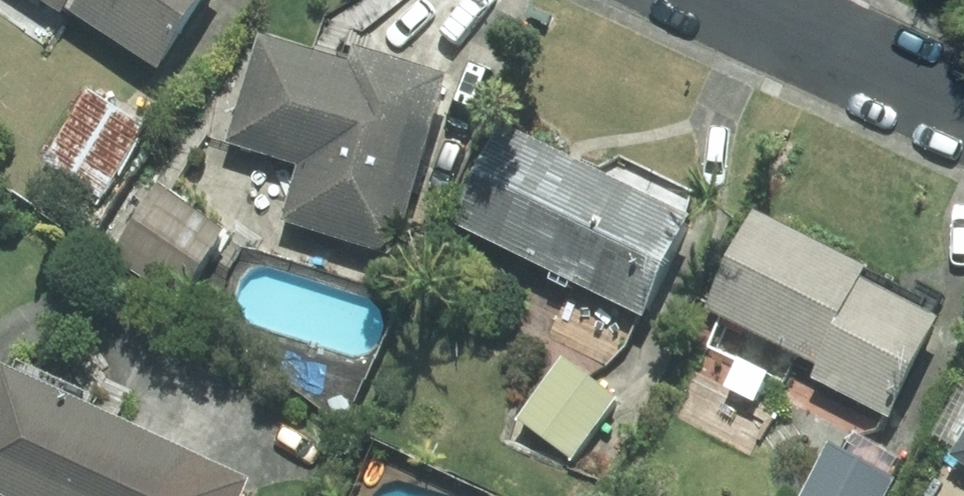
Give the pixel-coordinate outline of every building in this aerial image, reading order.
[(157,71),(203,0),(38,0),(62,15),(64,11),(157,71)] [(395,255),(446,73),(357,47),(353,61),(257,34),(225,146),(296,166),(280,223),(395,255)] [(105,201),(150,132),(93,94),(47,163),(105,201)] [(457,224),(645,316),(694,215),(507,123),(457,224)] [(226,227),(158,187),(116,260),(184,300),(226,227)] [(812,375),(892,415),(943,315),(860,274),(865,264),(758,208),(707,308),(818,363),(812,375)] [(4,495),(240,495),(250,473),(1,362),(0,364),(0,494),(4,495)] [(573,464),(617,401),(560,362),(516,426),(573,464)] [(949,455),(963,465),(963,432),(949,455)] [(896,476),(830,442),(802,495),(886,495),(896,476)]
